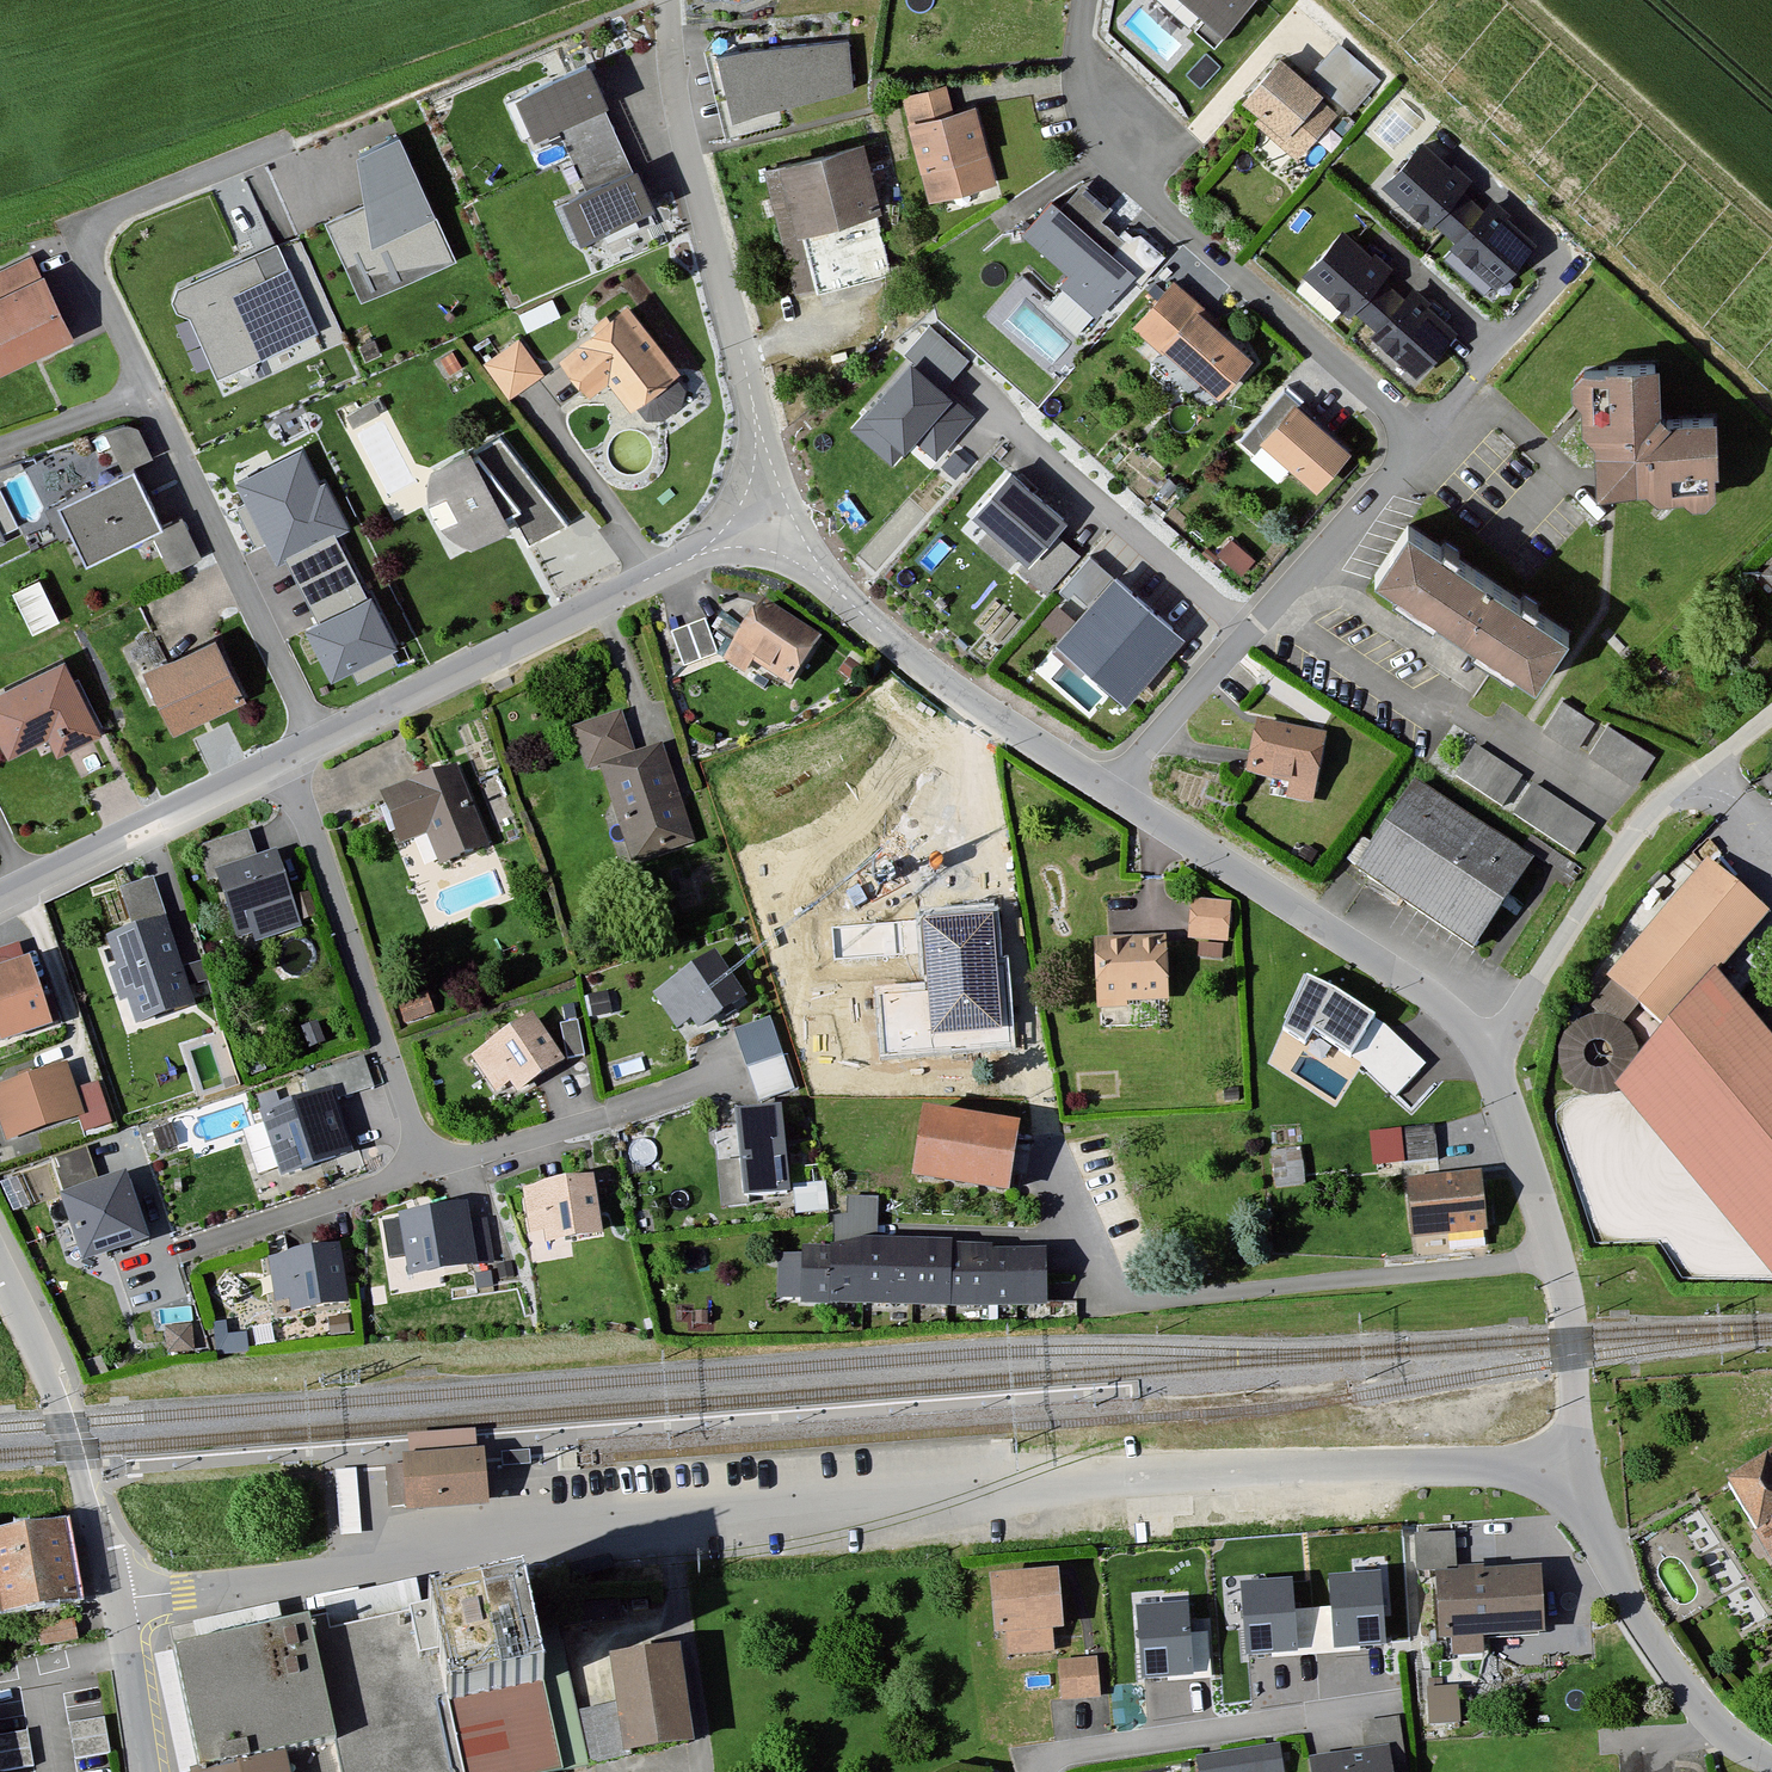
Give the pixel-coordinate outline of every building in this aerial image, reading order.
[(1166,4),(1215,45),(1252,0),(1169,0),(1166,4)] [(849,31),(719,48),(728,112),(857,94),(849,31)] [(1377,83),(1338,50),(1308,86),(1276,59),(1242,100),(1301,149),(1339,104),(1351,113),(1377,83)] [(590,59),(516,90),(537,139),(562,129),(588,190),(556,204),(572,243),(653,210),(590,59)] [(951,80),(906,86),(910,113),(954,107),(951,80)] [(975,107),(911,123),(930,196),(994,180),(975,107)] [(453,257),(398,134),(360,151),(368,203),(329,220),(361,297),(453,257)] [(1536,246),(1421,144),(1382,188),(1497,290),(1536,246)] [(891,267),(859,145),(782,165),(814,287),(891,267)] [(1072,275),(1063,285),(1098,315),(1136,272),(1110,249),(1120,237),(1097,218),(1108,206),(1082,184),(1062,206),(1054,198),(1024,232),(1072,275)] [(1455,330),(1339,232),(1304,273),(1419,371),(1455,330)] [(314,330),(276,244),(180,287),(218,373),(314,330)] [(0,270),(0,364),(72,333),(37,253),(0,270)] [(1248,354),(1172,288),(1142,322),(1218,388),(1248,354)] [(671,366),(624,306),(562,354),(588,387),(608,371),(629,398),(671,366)] [(914,363),(858,422),(891,453),(912,431),(937,454),(969,420),(938,391),(970,358),(932,322),(903,352),(914,363)] [(543,371),(520,340),(488,363),(510,394),(543,371)] [(1652,365),(1579,368),(1581,426),(1590,426),(1593,485),(1657,482),(1657,491),(1712,489),(1709,419),(1654,422),(1652,365)] [(1345,448),(1285,391),(1252,425),(1312,482),(1345,448)] [(564,518),(500,433),(469,452),(464,445),(431,466),(429,497),(434,516),(455,549),(520,517),(532,535),(564,518)] [(1067,516),(1011,467),(972,512),(992,530),(979,544),(1012,573),(1022,562),(1051,588),(1077,558),(1050,535),(1067,516)] [(159,527),(129,468),(54,505),(84,564),(153,529),(171,565),(199,551),(182,516),(159,527)] [(1568,631),(1404,525),(1372,574),(1536,680),(1568,631)] [(1763,573),(1771,582),(1771,564),(1763,573)] [(34,628),(60,616),(40,573),(14,586),(34,628)] [(1179,635),(1113,578),(1061,639),(1127,695),(1179,635)] [(354,591),(302,618),(327,667),(393,633),(375,598),(362,605),(354,591)] [(818,639),(763,604),(734,650),(789,685),(818,639)] [(718,651),(705,621),(673,635),(685,665),(718,651)] [(238,699),(211,644),(147,676),(174,730),(238,699)] [(62,663),(0,695),(0,735),(10,755),(49,735),(57,750),(96,729),(62,663)] [(1593,720),(1564,701),(1547,726),(1575,745),(1593,720)] [(693,840),(662,751),(638,760),(623,716),(574,734),(589,776),(602,772),(633,861),(693,840)] [(1322,734),(1251,727),(1246,780),(1292,785),(1290,798),(1315,801),(1322,734)] [(1654,756),(1607,727),(1592,751),(1639,780),(1654,756)] [(1521,777),(1478,749),(1461,776),(1504,803),(1521,777)] [(458,769),(382,796),(397,836),(424,827),(438,866),(486,849),(458,769)] [(1595,826),(1535,787),(1517,813),(1578,852),(1595,826)] [(1527,865),(1414,791),(1360,872),(1473,946),(1527,865)] [(202,842),(208,866),(258,853),(252,829),(202,842)] [(275,854),(220,872),(241,937),(258,932),(257,915),(292,903),(275,854)] [(1767,910),(1707,857),(1606,970),(1665,1022),(1717,967),(1767,910)] [(144,879),(118,888),(133,930),(104,940),(125,997),(179,977),(144,879)] [(1194,952),(1231,954),(1233,897),(1197,895),(1194,952)] [(0,946),(0,1023),(5,1038),(51,1022),(22,938),(0,946)] [(1161,947),(1096,946),(1096,996),(1160,996),(1161,947)] [(713,958),(670,989),(699,1030),(742,1000),(713,958)] [(1717,967),(1665,1022),(1624,1068),(1771,1244),(1771,1034),(1717,967)] [(1335,986),(1306,974),(1282,1030),(1306,1046),(1313,1032),(1351,1058),(1376,1014),(1335,986)] [(774,1012),(736,1025),(761,1098),(799,1085),(774,1012)] [(562,1059),(530,1017),(474,1059),(497,1090),(510,1080),(519,1091),(562,1059)] [(0,1088),(0,1120),(6,1137),(84,1109),(90,1127),(110,1120),(96,1081),(77,1087),(68,1063),(0,1088)] [(332,1099),(267,1118),(284,1177),(349,1159),(332,1099)] [(781,1111),(739,1114),(744,1198),(786,1195),(781,1111)] [(1010,1135),(921,1119),(912,1174),(1001,1190),(1010,1135)] [(1405,1155),(1423,1156),(1423,1125),(1406,1125),(1405,1155)] [(1276,1183),(1309,1178),(1304,1142),(1271,1147),(1276,1183)] [(91,1154),(54,1165),(82,1257),(142,1239),(123,1176),(100,1183),(91,1154)] [(1480,1175),(1412,1183),(1419,1237),(1456,1233),(1457,1245),(1488,1241),(1480,1175)] [(592,1183),(542,1190),(549,1241),(599,1234),(592,1183)] [(466,1209),(405,1215),(411,1274),(472,1268),(466,1209)] [(1027,1249),(818,1245),(817,1303),(1026,1307),(1027,1249)] [(340,1255),(287,1261),(293,1309),(346,1303),(340,1255)] [(190,1345),(188,1325),(170,1327),(172,1347),(190,1345)] [(502,1457),(502,1465),(530,1463),(529,1448),(501,1451),(502,1457)] [(479,1454),(398,1462),(398,1465),(402,1504),(483,1497),(479,1454)] [(361,1529),(361,1464),(337,1464),(338,1529),(361,1529)] [(1729,1492),(1771,1560),(1771,1465),(1729,1492)] [(0,1537),(0,1617),(74,1604),(60,1526),(0,1537)] [(1458,1527),(1415,1528),(1416,1562),(1458,1561),(1458,1527)] [(1541,1568),(1435,1571),(1437,1641),(1544,1638),(1541,1568)] [(1381,1569),(1328,1573),(1334,1647),(1386,1643),(1381,1569)] [(1056,1575),(996,1575),(997,1649),(1057,1649),(1056,1575)] [(1293,1577),(1240,1581),(1246,1655),(1298,1651),(1293,1577)] [(179,1655),(207,1771),(581,1771),(594,1769),(548,1579),(334,1630),(331,1618),(179,1655)] [(1188,1600),(1136,1604),(1142,1678),(1194,1673),(1188,1600)] [(619,1661),(633,1751),(688,1743),(674,1653),(619,1661)] [(1099,1661),(1058,1662),(1059,1701),(1100,1699),(1099,1661)] [(1430,1719),(1463,1718),(1463,1681),(1429,1682),(1430,1719)] [(107,1716),(70,1721),(75,1760),(112,1754),(107,1716)] [(0,1737),(0,1771),(3,1771),(35,1767),(30,1733),(0,1737)] [(1199,1771),(1285,1771),(1282,1746),(1197,1757),(1199,1771)] [(1316,1766),(1317,1771),(1395,1771),(1392,1752),(1316,1766)]
